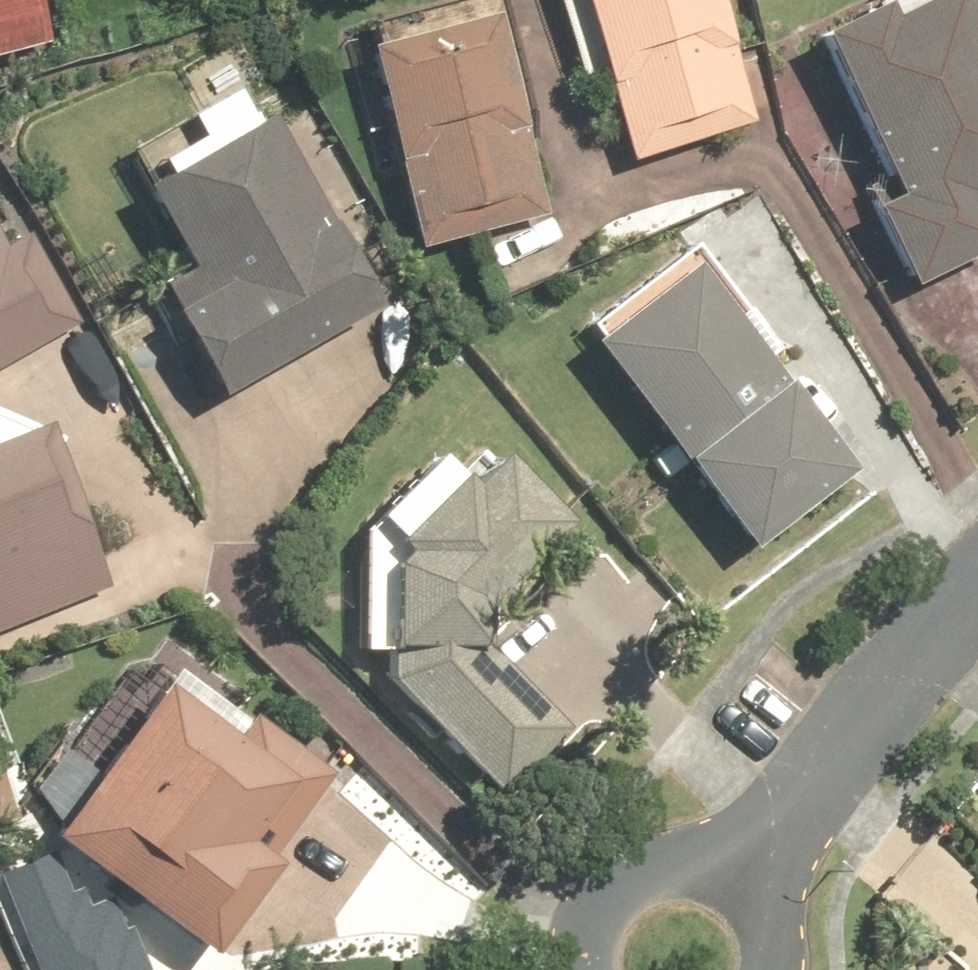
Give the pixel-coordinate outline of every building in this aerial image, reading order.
[(39,0),(0,0),(0,54),(50,41),(39,0)] [(622,163),(748,122),(707,0),(569,0),(622,163)] [(806,33),(885,195),(860,207),(900,288),(977,250),(977,19),(969,0),(882,0),(874,4),(872,1),(806,33)] [(483,14),(356,49),(411,250),(538,216),(483,14)] [(142,289),(208,401),(368,307),(254,113),(130,185),(179,268),(142,289)] [(75,323),(22,232),(0,246),(0,364),(75,323)] [(680,264),(579,342),(740,551),(841,473),(680,264)] [(103,589),(36,423),(0,438),(0,631),(103,589)] [(483,605),(559,521),(490,453),(459,482),(449,473),(382,543),(392,551),(381,561),(377,678),(379,678),(498,796),(567,727),(487,646),(483,605)] [(153,674),(43,828),(211,947),(339,767),(252,706),(234,731),(153,674)] [(5,871),(42,969),(148,969),(116,885),(73,901),(54,852),(5,871)]
